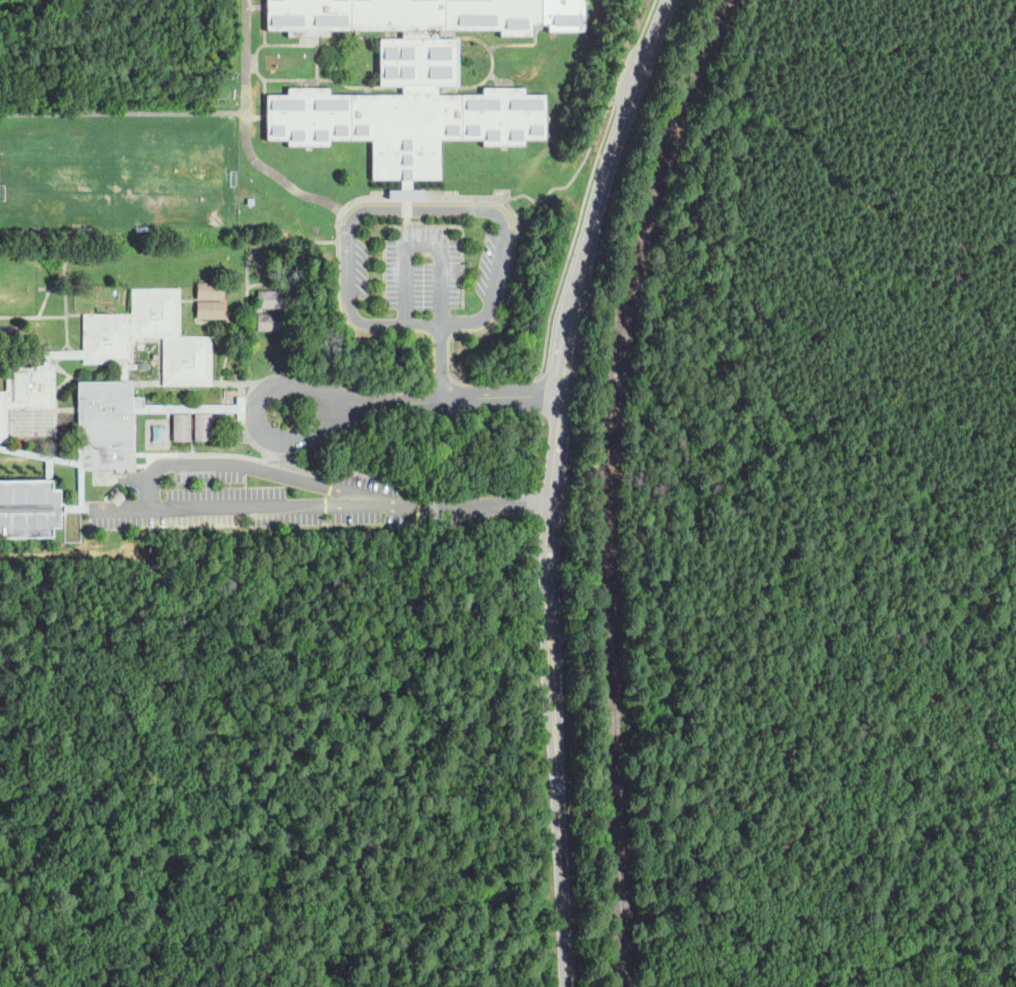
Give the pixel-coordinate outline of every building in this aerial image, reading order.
[(268,31),(268,0),(585,0),(585,30),(548,30),(548,25),(543,25),(535,25),(535,37),(502,37),(502,30),(439,30),(439,39),(459,39),(459,85),(439,85),(439,95),(483,95),(483,88),(527,88),(527,95),(548,95),(548,139),(526,139),(526,146),(484,146),(484,139),(442,139),(442,179),(413,179),(413,190),(425,190),(425,199),(391,199),(391,191),(402,191),(402,180),(373,180),(373,140),(331,140),(331,147),(289,147),(289,140),(268,140),(268,95),(288,95),(288,89),(331,89),(331,95),(403,95),(403,85),(381,85),(381,39),(402,39),(402,30),(331,30),(331,36),(288,36),(288,30),(268,31)] [(223,300),(219,300),(197,300),(197,283),(223,283),(223,300)] [(6,442),(0,442),(0,390),(5,390),(5,364),(43,364),(43,350),(82,349),(82,313),(130,313),(130,287),(178,287),(178,336),(210,336),(210,384),(162,384),(162,336),(131,336),(131,362),(126,362),(126,380),(132,379),(132,393),(141,393),(142,410),(134,410),(134,469),(82,469),(82,444),(77,444),(77,380),(119,380),(119,360),(82,360),(82,356),(50,356),(51,364),(53,364),(53,405),(6,405),(6,442)] [(285,308),(257,308),(257,290),(285,290),(285,308)] [(223,319),(197,319),(197,302),(223,302),(223,319)] [(285,330),(257,330),(257,313),(285,313),(285,330)] [(194,440),(194,412),(211,412),(211,440),(194,440)] [(173,440),(172,413),(190,413),(190,440),(173,440)] [(52,537),(0,537),(0,479),(52,479),(52,489),(60,489),(60,503),(63,503),(63,513),(60,513),(60,527),(52,528),(52,537)]
